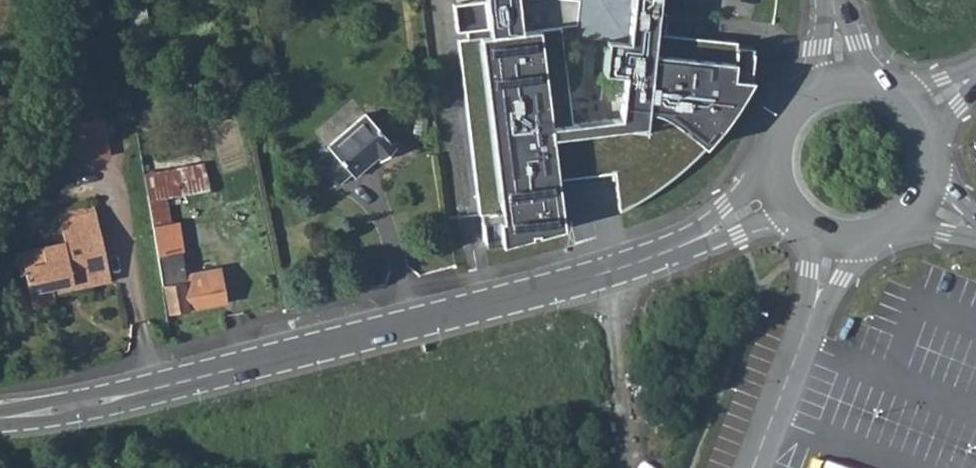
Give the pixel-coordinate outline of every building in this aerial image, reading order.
[(129,77),(160,72),(157,53),(152,54),(142,0),(115,0),(129,77)] [(451,3),(454,30),(464,29),(465,36),(455,38),(478,216),(500,214),(502,222),(498,222),(500,239),(535,235),(535,236),(565,229),(558,180),(615,172),(620,210),(623,209),(636,203),(646,197),(659,187),(675,173),(691,161),(704,147),(717,132),(730,115),(737,104),(751,81),(752,79),(753,76),(736,75),(739,39),(666,33),(668,12),(658,11),(659,0),(476,0),(451,3)] [(396,155),(366,121),(328,154),(331,157),(321,167),(342,189),(352,181),(356,185),(379,164),(381,167),(396,155)] [(206,184),(202,162),(142,173),(145,195),(206,184)] [(146,200),(161,284),(163,283),(168,312),(213,303),(209,276),(185,279),(178,246),(169,196),(146,200)] [(54,226),(90,216),(88,211),(53,220),(54,226)] [(50,290),(82,282),(84,289),(106,284),(90,216),(54,226),(59,247),(36,253),(39,269),(21,273),(22,279),(31,311),(54,305),(52,297),(50,290)] [(21,273),(39,269),(36,253),(9,260),(14,281),(22,279),(21,273)] [(84,289),(82,282),(50,290),(52,297),(84,289)]
